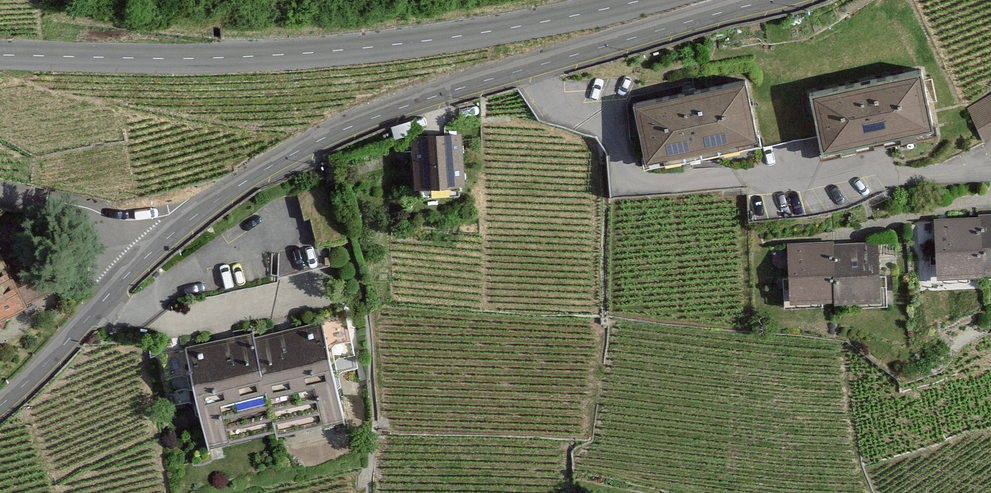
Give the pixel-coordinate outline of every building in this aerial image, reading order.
[(924,69),(814,89),(824,148),(935,128),(924,69)] [(746,80),(636,100),(646,159),(757,139),(746,80)] [(971,107),(987,135),(990,133),(990,95),(971,107)] [(391,121),(395,135),(419,130),(416,116),(391,121)] [(460,131),(416,135),(420,177),(464,173),(460,131)] [(944,217),(946,267),(988,266),(988,262),(990,261),(990,212),(986,212),(986,215),(944,217)] [(881,237),(795,242),(798,291),(884,286),(881,237)] [(29,296),(0,240),(0,311),(29,296)] [(253,326),(186,342),(210,441),(276,426),(277,430),(345,414),(321,317),(255,333),(253,326)]
